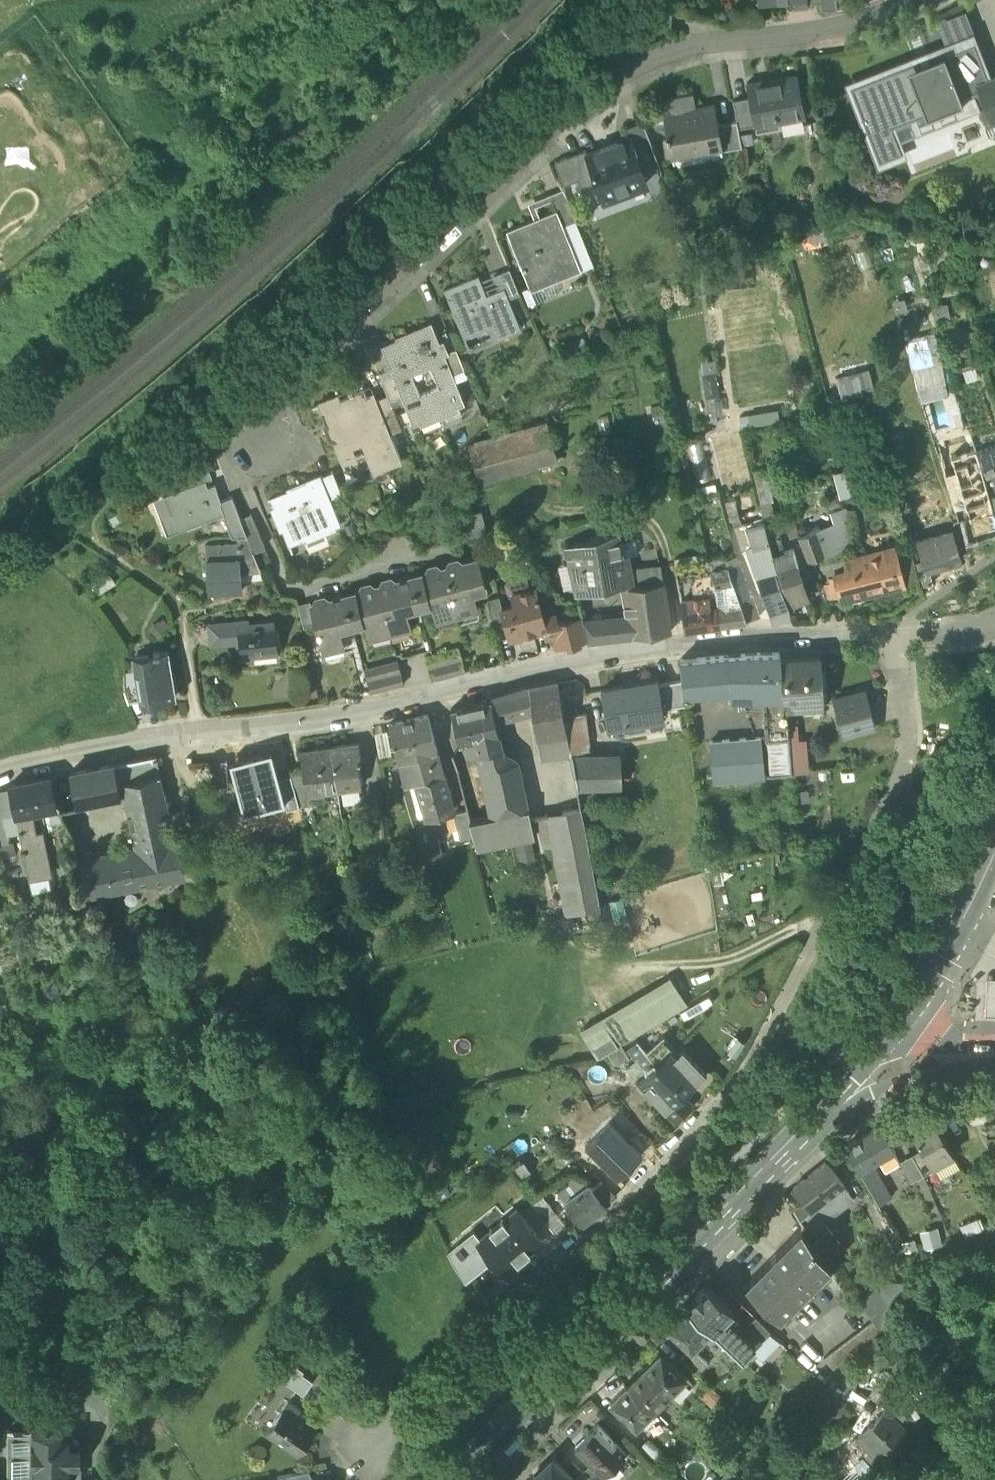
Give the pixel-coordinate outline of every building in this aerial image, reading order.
[(966,8),(937,20),(945,41),(975,29),(966,8)] [(992,75),(975,29),(945,41),(844,80),(878,165),(908,153),(901,137),(980,106),(974,92),(892,124),(902,149),(880,158),(851,84),(947,46),(949,50),(974,40),(989,77),(992,75)] [(851,84),(880,158),(902,149),(892,124),(974,92),(992,84),(989,77),(974,40),(949,50),(947,46),(851,84)] [(755,123),(756,124),(757,124),(756,114),(773,111),(775,121),(778,121),(778,118),(804,113),(797,73),(748,82),(750,94),(755,123)] [(984,116),(994,112),(994,74),(992,75),(989,77),(992,84),(974,92),(980,106),(984,116)] [(669,135),(672,149),(720,140),(721,140),(717,121),(714,105),(694,109),(691,93),(662,98),(666,114),(665,114),(668,129),(667,130),(668,135),(669,135)] [(733,97),(737,117),(717,121),(721,140),(720,140),(721,147),(742,142),(739,126),(755,123),(750,94),(733,97)] [(756,114),(757,124),(775,121),(773,111),(756,114)] [(986,123),(994,119),(994,112),(984,116),(986,123)] [(990,132),(994,130),(994,119),(986,123),(990,132)] [(632,135),(638,151),(653,145),(644,123),(628,129),(631,135),(632,135)] [(605,194),(606,199),(630,190),(629,187),(647,180),(644,173),(636,152),(638,151),(632,135),(631,135),(588,152),(586,152),(594,171),(594,170),(603,195),(605,194)] [(720,140),(672,149),(673,156),(721,147),(720,140)] [(638,151),(636,152),(644,173),(649,172),(645,162),(658,157),(653,145),(638,151)] [(555,159),(564,183),(578,177),(594,171),(586,152),(588,152),(586,147),(555,159)] [(578,177),(587,201),(603,195),(594,170),(594,171),(578,177)] [(558,210),(564,223),(577,218),(564,187),(561,188),(563,193),(552,198),(557,210),(558,210)] [(507,227),(530,284),(551,275),(553,278),(581,266),(564,223),(558,210),(557,210),(536,219),(535,216),(507,227)] [(595,260),(577,218),(564,223),(581,266),(595,260)] [(503,285),(507,295),(509,295),(520,291),(510,266),(496,272),(502,285),(503,285)] [(489,324),(495,336),(522,325),(509,295),(507,295),(503,285),(502,285),(487,291),(479,272),(445,286),(462,328),(487,318),(489,324)] [(558,291),(553,278),(551,275),(530,284),(537,300),(558,291)] [(948,298),(932,300),(934,316),(951,314),(948,298)] [(464,334),(489,324),(487,318),(462,328),(464,334)] [(433,321),(408,332),(422,367),(431,363),(439,382),(430,385),(440,410),(459,402),(465,399),(454,370),(445,350),(433,321)] [(922,386),(948,381),(938,329),(912,333),(922,386)] [(414,420),(440,410),(430,385),(420,389),(413,371),(422,367),(408,332),(382,343),(393,371),(402,391),(414,420)] [(445,350),(454,370),(465,365),(457,345),(445,350)] [(702,361),(703,373),(716,371),(720,371),(719,358),(702,361)] [(869,363),(836,371),(842,394),(875,386),(869,363)] [(382,376),(388,391),(377,396),(391,429),(402,424),(391,396),(402,391),(393,371),(382,376)] [(719,396),(716,371),(703,373),(702,373),(705,398),(719,396)] [(367,450),(375,469),(403,457),(391,429),(377,396),(376,396),(377,399),(371,401),(370,399),(364,384),(341,394),(340,392),(318,401),(319,403),(320,403),(322,408),(322,409),(326,420),(330,419),(332,423),(329,425),(339,450),(363,440),(367,450)] [(459,402),(440,410),(445,422),(464,414),(459,402)] [(778,407),(748,413),(750,427),(781,421),(778,407)] [(547,421),(529,426),(540,465),(558,459),(547,421)] [(480,482),(540,465),(529,426),(469,444),(480,482)] [(343,460),(367,450),(363,440),(339,450),(343,460)] [(981,464),(994,460),(994,442),(976,448),(977,451),(981,464)] [(206,457),(184,469),(190,483),(206,476),(213,474),(206,457)] [(988,488),(994,486),(994,460),(981,464),(986,478),(988,488)] [(322,472),(331,493),(342,488),(333,467),(322,472)] [(276,507),(289,538),(305,532),(306,535),(326,526),(325,524),(341,517),(337,508),(331,493),(322,472),(312,476),(312,474),(301,478),(300,477),(287,482),(289,486),(271,493),(275,502),(277,507),(276,507)] [(238,532),(248,531),(241,514),(232,493),(220,497),(217,488),(218,488),(216,480),(208,483),(206,476),(190,483),(164,492),(171,509),(161,513),(168,531),(224,509),(232,532),(238,532)] [(753,480),(760,503),(772,500),(774,499),(768,476),(753,480)] [(155,496),(161,513),(171,509),(164,492),(155,496)] [(726,501),(731,519),(740,517),(735,499),(726,501)] [(760,503),(764,521),(777,517),(772,500),(760,503)] [(833,510),(837,523),(840,533),(844,545),(861,539),(856,503),(833,510)] [(994,508),(965,517),(971,536),(994,529),(994,510),(994,508)] [(251,510),(241,514),(248,531),(254,548),(265,543),(251,510)] [(462,516),(468,537),(484,533),(488,532),(483,510),(462,516)] [(770,544),(773,555),(785,551),(777,517),(764,521),(768,536),(770,544)] [(764,521),(746,527),(753,546),(759,544),(758,539),(768,536),(764,521)] [(748,547),(753,546),(746,527),(745,522),(733,526),(739,551),(748,547)] [(817,529),(820,539),(840,533),(837,523),(817,529)] [(918,538),(926,567),(936,565),(963,558),(956,528),(918,538)] [(825,553),(825,551),(820,539),(817,529),(800,535),(809,558),(825,553)] [(206,542),(207,588),(244,587),(244,568),(244,560),(258,559),(254,548),(248,531),(238,532),(238,541),(206,542)] [(844,545),(840,533),(820,539),(825,551),(844,545)] [(573,545),(577,568),(623,558),(622,557),(620,542),(619,535),(573,545)] [(759,578),(762,587),(781,579),(789,603),(809,597),(798,565),(799,565),(793,549),(785,551),(773,555),(770,544),(768,536),(758,539),(759,544),(753,546),(748,547),(759,578)] [(620,542),(622,557),(639,554),(637,539),(620,542)] [(577,594),(583,593),(577,568),(573,545),(567,546),(571,565),(576,588),(577,594)] [(843,599),(872,592),(897,585),(904,583),(905,587),(906,586),(906,584),(897,549),(896,548),(895,545),(894,545),(895,549),(864,557),(856,559),(855,556),(853,556),(854,559),(857,569),(834,575),(841,600),(842,604),(844,603),(843,599)] [(897,549),(906,584),(920,580),(910,545),(897,549)] [(729,571),(730,575),(741,571),(736,555),(726,559),(728,567),(729,571)] [(709,558),(713,573),(729,571),(728,567),(726,559),(725,556),(709,558)] [(629,557),(623,558),(577,568),(583,593),(622,586),(634,584),(631,571),(629,557)] [(261,568),(258,559),(244,560),(244,568),(261,568)] [(448,567),(445,568),(457,616),(478,611),(473,592),(486,588),(479,559),(463,563),(458,560),(451,562),(448,567)] [(564,591),(576,588),(571,565),(558,567),(564,591)] [(818,569),(827,603),(841,600),(834,575),(832,565),(818,569)] [(921,568),(925,582),(939,578),(936,565),(926,567),(921,568)] [(438,622),(457,616),(445,568),(442,569),(437,566),(429,568),(427,573),(411,577),(419,606),(433,603),(438,622)] [(634,584),(634,587),(659,583),(657,568),(631,571),(634,584)] [(116,579),(110,571),(92,584),(95,587),(99,594),(117,581),(116,579)] [(730,575),(729,571),(713,573),(701,576),(706,599),(704,599),(706,610),(701,610),(704,628),(719,626),(717,608),(716,586),(726,585),(733,583),(730,575)] [(736,591),(739,600),(750,596),(741,571),(730,575),(733,583),(736,591)] [(685,630),(704,628),(701,610),(706,610),(704,599),(706,599),(701,576),(690,578),(695,600),(682,602),(685,630)] [(406,610),(419,606),(411,577),(396,581),(391,578),(384,580),(381,585),(378,586),(391,634),(410,629),(406,610)] [(781,579),(762,587),(772,621),(792,616),(789,603),(781,579)] [(628,615),(632,637),(671,632),(665,583),(659,583),(634,587),(634,584),(622,586),(628,615)] [(726,585),(727,593),(736,591),(733,583),(726,585)] [(371,639),(391,634),(378,586),(375,587),(371,584),(363,586),(360,591),(345,595),(352,624),(366,620),(371,639)] [(726,585),(716,586),(717,608),(729,607),(727,593),(726,585)] [(899,595),(897,585),(872,592),(875,602),(899,595)] [(514,639),(546,631),(546,630),(543,619),(544,618),(536,589),(512,596),(515,606),(503,609),(502,610),(506,624),(506,625),(510,624),(514,639)] [(727,593),(729,607),(731,624),(746,622),(739,600),(736,591),(727,593)] [(339,627),(352,624),(345,595),(329,599),(325,596),(317,598),(314,603),(312,604),(311,604),(316,623),(323,652),(344,646),(339,627)] [(758,620),(750,596),(739,600),(746,622),(758,620)] [(487,601),(494,627),(506,624),(502,610),(503,609),(500,598),(487,601)] [(298,603),(304,626),(316,623),(311,604),(312,604),(311,600),(298,603)] [(719,626),(731,624),(729,607),(717,608),(719,626)] [(555,615),(544,618),(543,619),(546,630),(546,631),(547,637),(555,635),(558,646),(569,643),(570,648),(581,645),(579,639),(586,637),(583,621),(582,618),(558,625),(555,616),(555,615)] [(614,617),(617,639),(632,637),(628,615),(614,617)] [(159,618),(149,628),(158,637),(172,624),(164,616),(160,620),(159,618)] [(586,637),(588,643),(591,642),(617,639),(614,617),(583,621),(586,637)] [(241,640),(243,658),(254,657),(254,654),(279,651),(275,621),(251,624),(250,620),(211,625),(213,643),(241,640)] [(426,658),(429,670),(463,661),(459,649),(426,658)] [(145,697),(146,703),(176,698),(168,651),(161,652),(161,650),(154,651),(155,653),(136,656),(139,672),(137,672),(139,689),(144,688),(145,697)] [(756,654),(700,659),(705,694),(730,692),(731,698),(767,698),(784,698),(784,696),(781,660),(781,653),(756,654)] [(787,696),(788,708),(825,705),(821,657),(781,660),(784,696),(787,696)] [(685,696),(705,694),(700,659),(680,660),(683,680),(685,696)] [(365,670),(368,682),(401,674),(398,661),(365,670)] [(466,673),(463,661),(429,670),(433,682),(466,673)] [(125,690),(128,700),(145,697),(144,688),(139,689),(137,672),(124,674),(125,690)] [(404,686),(401,674),(368,682),(371,694),(404,686)] [(683,680),(659,684),(664,709),(686,705),(685,696),(683,680)] [(532,713),(537,740),(568,734),(565,717),(558,681),(527,687),(532,713)] [(624,687),(602,691),(608,727),(628,723),(629,729),(646,726),(644,720),(665,716),(664,709),(659,684),(659,681),(637,685),(637,687),(624,689),(624,687)] [(511,716),(532,713),(527,687),(506,693),(511,716)] [(498,719),(511,716),(506,693),(492,697),(498,719)] [(836,701),(845,738),(875,729),(865,693),(836,701)] [(770,741),(771,777),(793,775),(791,743),(790,727),(788,708),(787,696),(784,696),(784,698),(767,698),(770,741)] [(466,744),(469,756),(479,754),(483,753),(503,748),(496,719),(498,719),(492,697),(489,698),(490,701),(472,705),(452,710),(460,746),(466,744)] [(590,756),(585,714),(565,717),(568,734),(571,750),(578,789),(579,789),(579,788),(602,787),(615,786),(621,785),(619,755),(590,756)] [(389,726),(399,761),(438,751),(429,716),(389,726)] [(790,727),(791,743),(799,742),(797,726),(790,727)] [(388,731),(375,733),(379,757),(392,755),(388,731)] [(571,750),(568,734),(537,740),(540,756),(571,750)] [(711,744),(714,782),(764,777),(761,739),(711,744)] [(359,742),(331,747),(338,790),(342,790),(359,787),(362,787),(359,771),(358,763),(362,763),(361,759),(359,742)] [(803,742),(799,742),(791,743),(793,775),(808,773),(806,747),(804,743),(803,742)] [(338,791),(338,790),(331,747),(300,751),(302,768),(304,782),(305,785),(307,785),(308,796),(309,796),(325,793),(338,791)] [(474,836),(477,849),(534,838),(520,760),(506,752),(503,748),(483,753),(479,754),(489,816),(470,821),(474,836)] [(272,750),(251,755),(265,806),(286,801),(280,780),(272,750)] [(399,761),(406,786),(413,784),(417,783),(444,775),(438,751),(399,761)] [(244,812),(265,806),(251,755),(230,761),(239,795),(242,804),(244,812)] [(156,757),(115,765),(119,784),(160,775),(156,757)] [(367,759),(361,759),(362,763),(358,763),(359,771),(367,769),(367,759)] [(120,795),(121,795),(119,784),(115,765),(70,774),(77,805),(77,804),(77,805),(121,796),(120,795)] [(304,782),(302,768),(290,769),(291,776),(294,786),(304,782)] [(160,775),(119,784),(121,795),(124,795),(136,846),(174,839),(160,775)] [(417,783),(426,818),(454,810),(444,775),(417,783)] [(292,776),(280,780),(286,801),(288,809),(300,806),(294,786),(292,776)] [(11,789),(16,815),(31,812),(49,809),(57,807),(56,805),(51,778),(10,787),(11,789)] [(294,786),(300,806),(311,803),(311,802),(309,796),(308,796),(307,785),(305,785),(304,782),(294,786)] [(424,822),(413,784),(406,786),(403,786),(412,818),(415,827),(424,822)] [(615,786),(602,787),(603,795),(616,795),(615,786)] [(362,802),(359,787),(342,790),(344,805),(362,802)] [(8,836),(20,833),(16,815),(11,789),(0,792),(0,803),(8,836)] [(309,796),(311,802),(326,800),(325,793),(309,796)] [(230,807),(242,804),(239,795),(229,798),(230,807)] [(0,848),(2,858),(15,855),(12,843),(10,843),(8,836),(0,803),(0,848)] [(57,807),(49,809),(52,824),(66,821),(61,811),(60,810),(60,809),(61,809),(56,805),(57,807)] [(547,816),(553,848),(585,842),(579,810),(547,816)] [(454,815),(460,839),(474,836),(470,821),(468,811),(454,815)] [(31,812),(16,815),(20,833),(29,878),(30,878),(49,874),(40,833),(36,834),(31,812)] [(542,850),(553,848),(547,816),(536,818),(542,850)] [(434,822),(415,827),(422,851),(441,845),(434,822)] [(182,878),(174,839),(136,846),(77,858),(85,898),(182,878)] [(533,841),(516,844),(520,864),(536,861),(533,841)] [(553,848),(566,916),(600,909),(600,906),(596,886),(588,841),(585,842),(553,848)] [(444,858),(441,845),(422,851),(425,864),(444,858)] [(52,890),(49,874),(30,878),(33,894),(52,890)] [(988,972),(986,1010),(994,1010),(994,972),(988,972)] [(582,1034),(601,1062),(608,1057),(622,1049),(688,1009),(671,980),(582,1034)] [(680,1060),(664,1042),(647,1057),(657,1068),(663,1076),(680,1060)] [(648,1076),(657,1068),(647,1057),(638,1046),(629,1053),(637,1063),(648,1076)] [(622,1049),(608,1057),(617,1071),(631,1063),(622,1049)] [(680,1060),(663,1076),(674,1088),(684,1099),(705,1079),(684,1057),(680,1060)] [(626,1072),(638,1085),(648,1076),(637,1063),(626,1072)] [(638,1085),(655,1104),(674,1088),(663,1076),(657,1068),(648,1076),(638,1085)] [(684,1099),(674,1088),(655,1104),(676,1126),(693,1110),(684,1099)] [(986,1121),(994,1120),(994,1093),(982,1095),(986,1120),(986,1121)] [(923,1148),(933,1165),(934,1165),(954,1153),(933,1115),(911,1127),(923,1148)] [(986,1121),(986,1120),(985,1120),(988,1137),(994,1136),(994,1120),(986,1121)] [(846,1144),(860,1169),(873,1162),(879,1159),(885,1171),(901,1162),(894,1150),(896,1149),(882,1124),(846,1144)] [(610,1126),(586,1151),(619,1183),(643,1159),(610,1126)] [(923,1148),(913,1154),(925,1175),(936,1168),(934,1165),(933,1165),(923,1148)] [(913,1181),(925,1175),(913,1154),(901,1160),(913,1181)] [(805,1201),(811,1208),(844,1183),(827,1160),(794,1186),(805,1201)] [(885,1184),(873,1162),(860,1169),(873,1192),(885,1184)] [(556,1192),(565,1205),(589,1187),(571,1182),(556,1192)] [(850,1191),(844,1183),(811,1208),(805,1201),(795,1208),(804,1223),(802,1225),(813,1239),(816,1237),(829,1227),(824,1221),(850,1191)] [(873,1192),(879,1203),(891,1196),(885,1184),(873,1192)] [(593,1193),(589,1187),(565,1205),(583,1229),(607,1212),(605,1209),(593,1193)] [(593,1193),(605,1209),(613,1202),(602,1187),(593,1193)] [(824,1221),(829,1227),(855,1197),(850,1191),(824,1221)] [(534,1207),(542,1217),(552,1210),(545,1200),(534,1207)] [(520,1216),(535,1234),(547,1225),(531,1206),(520,1216)] [(569,1234),(552,1210),(542,1217),(558,1241),(569,1234)] [(490,1233),(491,1235),(481,1243),(478,1246),(493,1264),(503,1277),(517,1265),(518,1266),(520,1265),(518,1264),(528,1256),(530,1257),(531,1256),(530,1255),(543,1244),(535,1234),(520,1216),(518,1213),(504,1224),(503,1223),(490,1233)] [(747,1280),(781,1314),(831,1263),(824,1254),(813,1239),(802,1225),(747,1280)] [(829,1227),(816,1237),(827,1252),(840,1241),(829,1227)] [(481,1243),(474,1234),(458,1247),(465,1257),(468,1255),(482,1273),(493,1264),(478,1246),(481,1243)] [(824,1254),(827,1252),(816,1237),(813,1239),(824,1254)] [(465,1257),(458,1247),(448,1255),(452,1265),(466,1286),(482,1273),(468,1255),(465,1257)] [(530,1257),(528,1256),(518,1264),(520,1265),(530,1257)] [(860,1301),(873,1319),(886,1336),(923,1306),(902,1280),(882,1278),(880,1285),(860,1301)] [(707,1281),(687,1301),(713,1325),(744,1357),(753,1348),(756,1345),(731,1320),(727,1323),(723,1319),(734,1308),(707,1281)] [(666,1321),(676,1331),(682,1337),(690,1346),(692,1347),(693,1345),(713,1325),(687,1301),(666,1321)] [(748,1324),(762,1338),(771,1330),(757,1316),(748,1324)] [(781,1340),(771,1330),(762,1338),(756,1345),(753,1348),(763,1358),(781,1340)] [(680,1339),(682,1337),(676,1331),(674,1332),(680,1339)] [(682,1354),(698,1371),(708,1361),(693,1345),(692,1347),(690,1346),(682,1354)] [(661,1350),(644,1367),(669,1392),(686,1375),(661,1350)] [(279,1378),(292,1387),(302,1374),(303,1371),(290,1362),(279,1378)] [(644,1367),(628,1383),(653,1408),(669,1392),(644,1367)] [(313,1381),(302,1374),(292,1387),(304,1395),(313,1381)] [(636,1425),(653,1408),(628,1383),(611,1400),(636,1425)] [(266,1434),(298,1455),(315,1429),(304,1421),(308,1415),(289,1402),(266,1434)] [(856,1438),(872,1454),(877,1448),(887,1458),(910,1435),(885,1410),(856,1438)] [(593,1461),(604,1474),(605,1473),(616,1462),(627,1451),(599,1422),(576,1444),(593,1461)] [(34,1449),(34,1477),(36,1477),(36,1479),(37,1479),(51,1479),(52,1479),(52,1478),(72,1478),(72,1475),(72,1463),(80,1463),(80,1438),(73,1438),(73,1430),(34,1429),(34,1430),(34,1449)] [(34,1449),(34,1430),(9,1430),(9,1448),(34,1449)] [(664,1452),(648,1437),(639,1446),(655,1462),(664,1452)] [(9,1477),(34,1477),(34,1449),(9,1448),(9,1477)] [(881,1463),(887,1458),(877,1448),(872,1454),(881,1463)] [(532,1479),(577,1479),(553,1456),(530,1478),(532,1479)] [(594,1479),(611,1479),(605,1473),(604,1474),(593,1461),(584,1470),(594,1479)] [(616,1462),(605,1473),(611,1479),(617,1479),(626,1471),(616,1462)] [(730,1467),(720,1477),(723,1479),(744,1479),(730,1467)] [(279,1479),(314,1479),(309,1471),(277,1478),(279,1479)]
